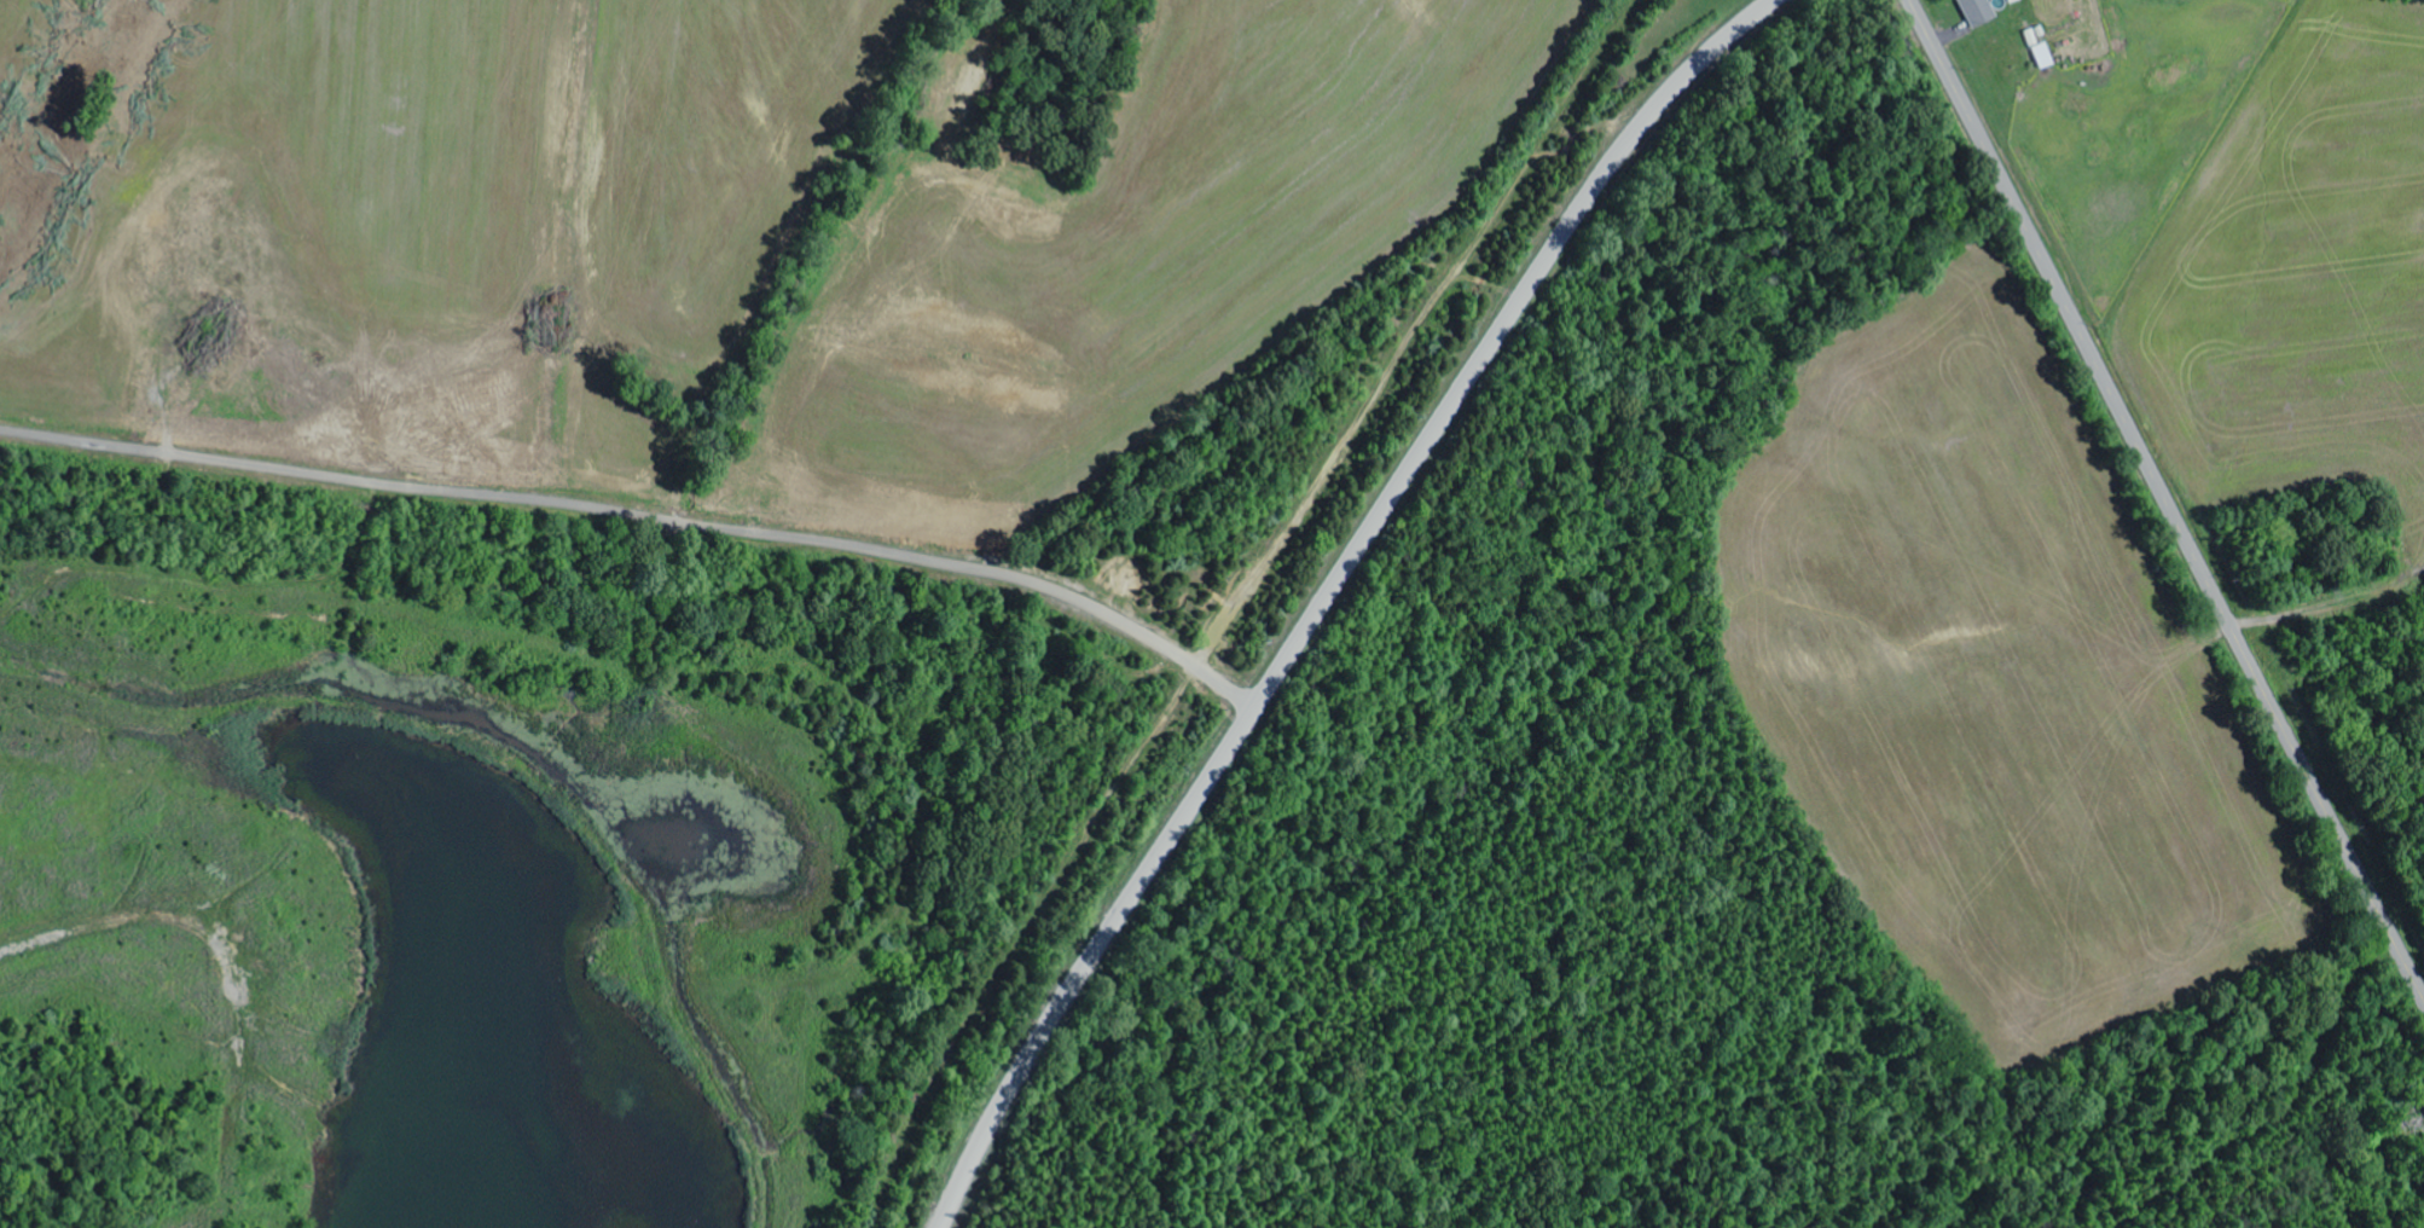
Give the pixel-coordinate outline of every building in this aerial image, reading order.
[(1968,30),(1994,17),(1985,0),(1953,0),(1968,30)]
